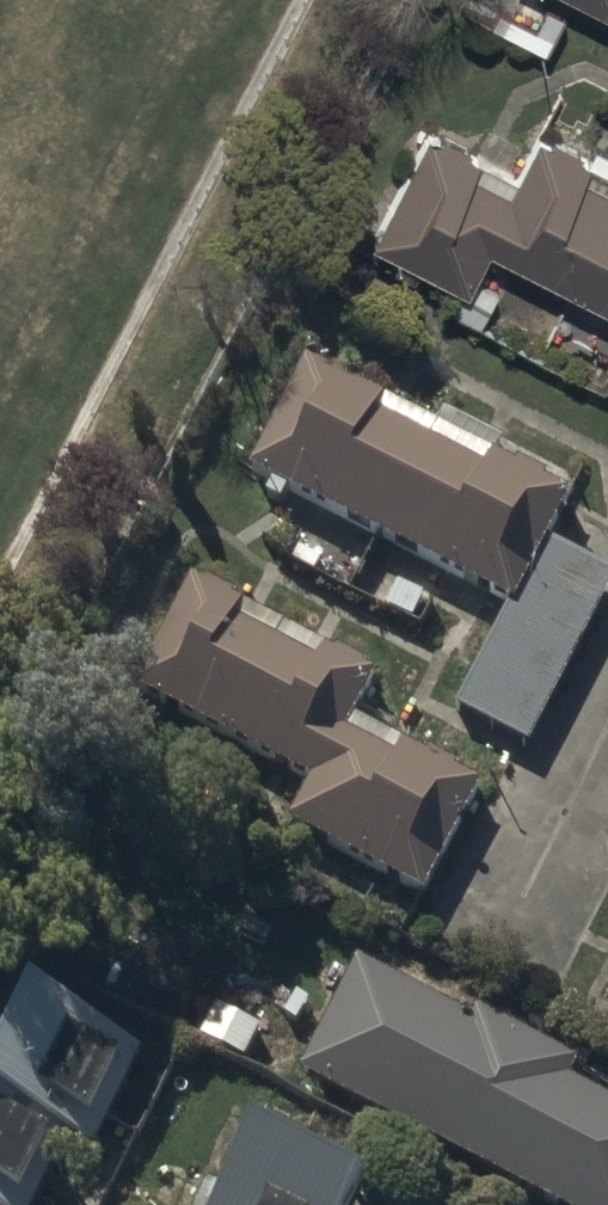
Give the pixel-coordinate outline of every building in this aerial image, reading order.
[(607,11),(607,0),(585,0),(607,11)] [(607,307),(607,162),(537,127),(513,175),(425,132),(371,241),(465,288),(486,247),(607,307)] [(242,474),(517,610),(536,571),(577,489),(494,448),(486,463),(382,412),(390,396),(303,353),(242,474)] [(553,544),(465,710),(524,741),(607,584),(607,574),(553,544)] [(187,581),(131,695),(313,785),(293,825),(430,893),(486,782),(394,736),(397,731),(352,709),(372,669),(320,643),(309,664),(229,625),(238,607),(187,581)] [(358,964),(303,1071),(562,1204),(607,1204),(607,1105),(569,1085),(581,1063),(476,1009),(469,1022),(358,964)] [(308,1002),(297,995),(286,1012),(298,1019),(308,1002)] [(53,1134),(89,1152),(140,1050),(32,997),(0,1062),(0,1204),(18,1204),(53,1134)] [(257,1028),(216,1008),(202,1037),(242,1058),(257,1028)] [(364,1186),(250,1132),(215,1204),(355,1204),(364,1186)]
